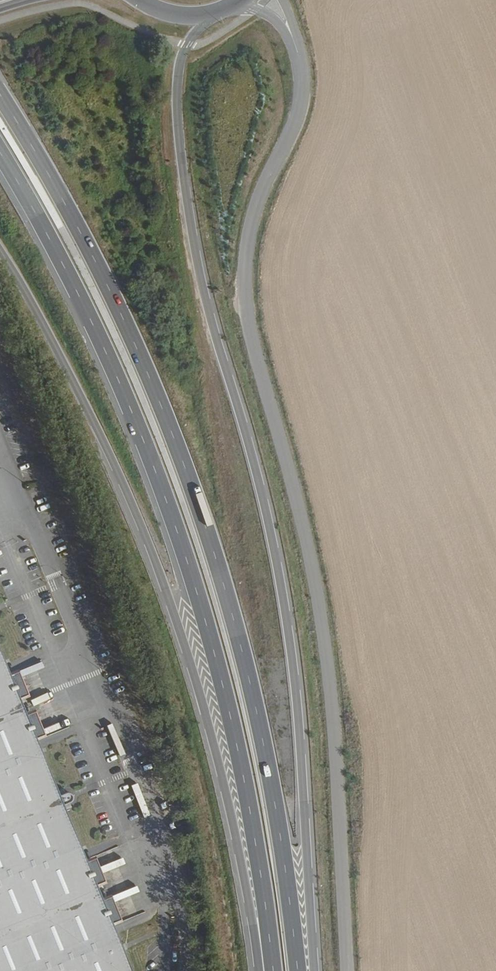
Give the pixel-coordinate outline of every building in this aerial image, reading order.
[(111,924),(100,898),(95,886),(85,861),(63,807),(60,797),(37,742),(26,715),(21,703),(10,675),(0,652),(0,970),(130,970),(111,924)] [(19,671),(10,675),(21,703),(30,699),(19,671)] [(36,711),(26,715),(37,742),(46,737),(36,711)] [(60,797),(63,807),(71,802),(68,793),(60,797)] [(85,861),(95,886),(105,883),(95,856),(85,861)] [(100,898),(111,924),(120,920),(110,894),(100,898)]
